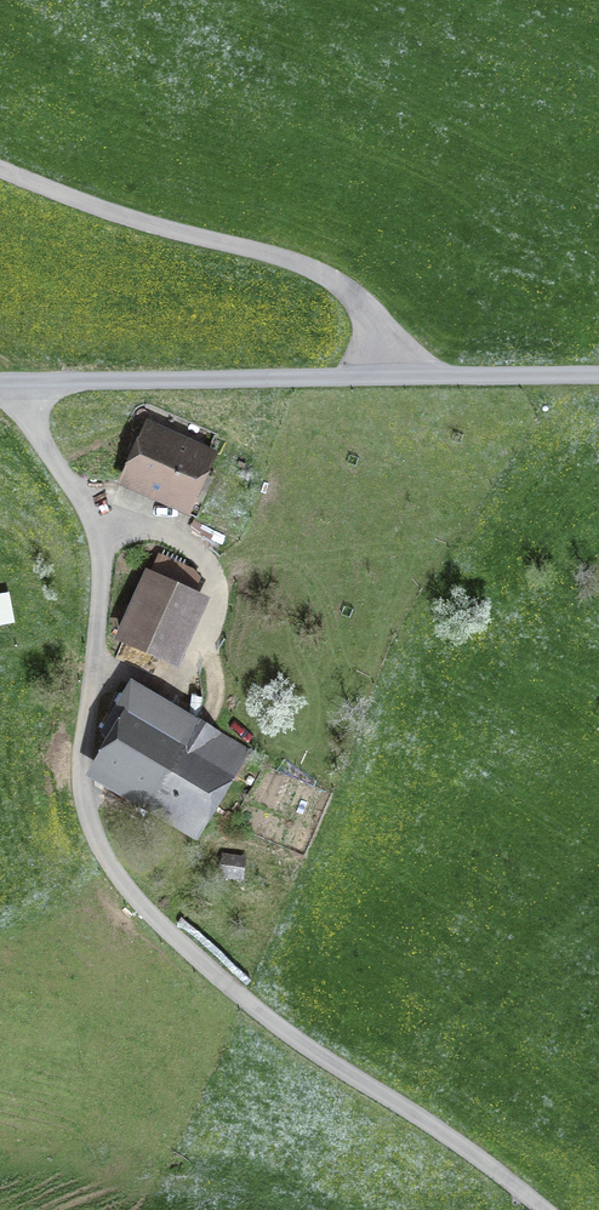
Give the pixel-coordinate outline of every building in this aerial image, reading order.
[(151,432),(130,479),(185,504),(206,457),(151,432)] [(125,635),(165,653),(198,579),(192,572),(160,558),(125,635)] [(0,590),(0,622),(16,619),(10,588),(0,590)] [(236,778),(251,753),(133,684),(105,732),(114,737),(97,766),(106,772),(109,785),(146,807),(152,798),(199,826),(230,774),(236,778)]
